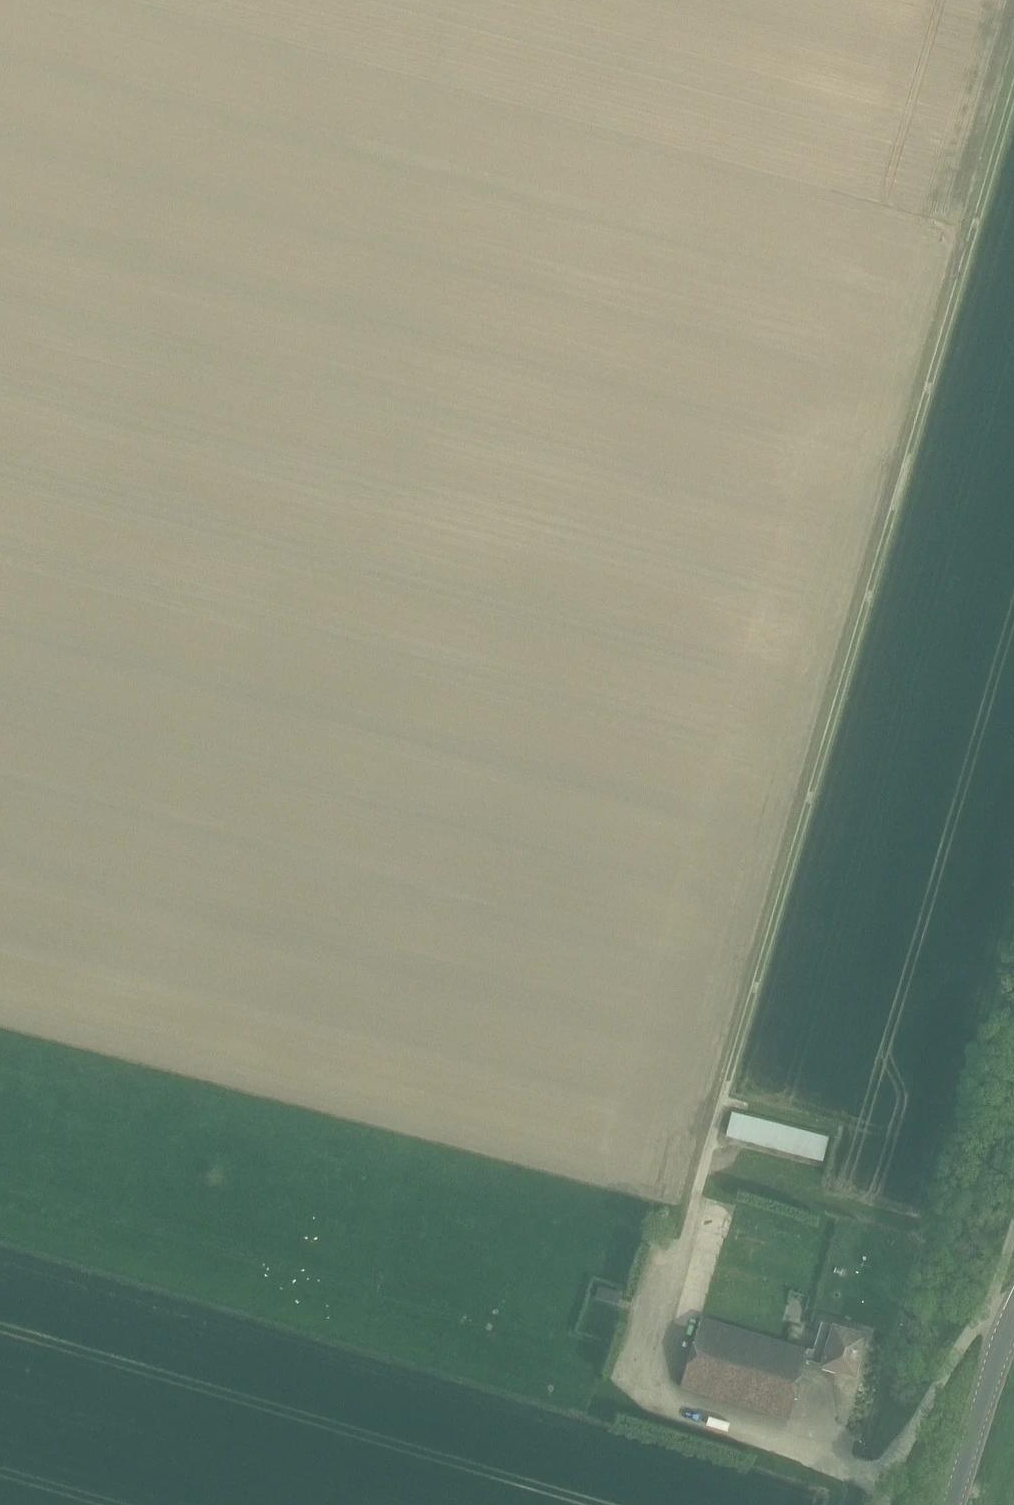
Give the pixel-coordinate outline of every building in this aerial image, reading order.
[(830,1137),(733,1112),(727,1135),(823,1161),(830,1137)] [(599,1286),(595,1299),(618,1306),(620,1299),(622,1293),(599,1286)] [(855,1373),(856,1369),(858,1370),(861,1359),(859,1359),(866,1335),(863,1334),(863,1331),(853,1328),(852,1331),(824,1323),(816,1350),(786,1341),(702,1316),(682,1385),(790,1418),(808,1359),(855,1373)]
